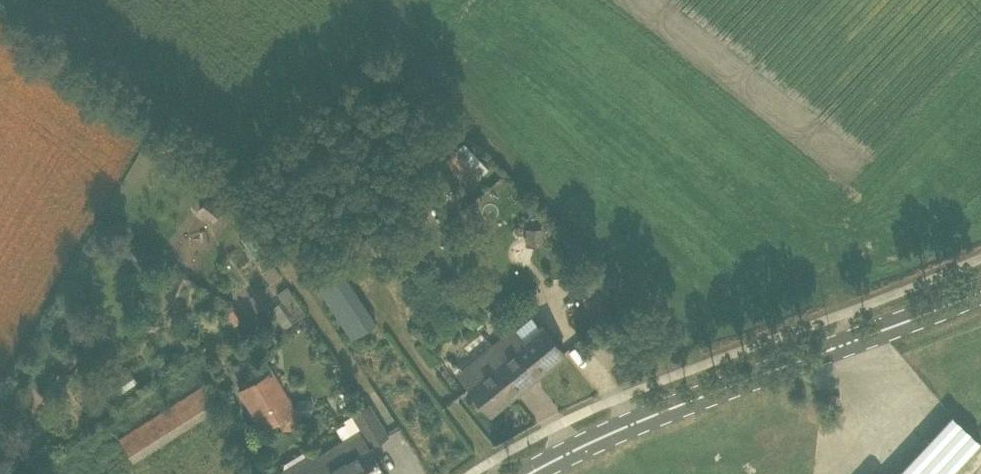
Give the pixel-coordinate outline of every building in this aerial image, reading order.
[(466,140),(455,149),(478,175),(488,166),(466,140)] [(223,209),(208,197),(199,209),(214,220),(223,209)] [(377,322),(353,286),(342,269),(337,272),(318,284),(353,338),(377,322)] [(565,313),(581,333),(619,302),(603,283),(565,313)] [(277,302),(284,323),(305,316),(298,295),(277,302)] [(503,358),(525,385),(566,352),(543,325),(542,326),(534,315),(515,330),(514,328),(493,345),(503,358)] [(261,348),(273,341),(261,323),(250,330),(261,348)] [(491,413),(525,385),(503,358),(493,345),(471,363),(481,375),(468,385),(491,413)] [(266,429),(280,420),(297,409),(274,372),(244,392),(266,429)] [(133,460),(219,406),(205,385),(120,439),(133,460)] [(373,444),(388,435),(370,404),(354,413),(373,444)] [(980,442),(980,440),(952,414),(896,473),(950,473),(980,442)] [(386,473),(360,428),(319,453),(329,470),(327,471),(328,473),(385,473),(386,473)] [(950,473),(980,473),(980,442),(950,473)] [(327,471),(329,470),(319,453),(317,448),(293,462),(297,468),(288,473),(328,473),(327,471)]
